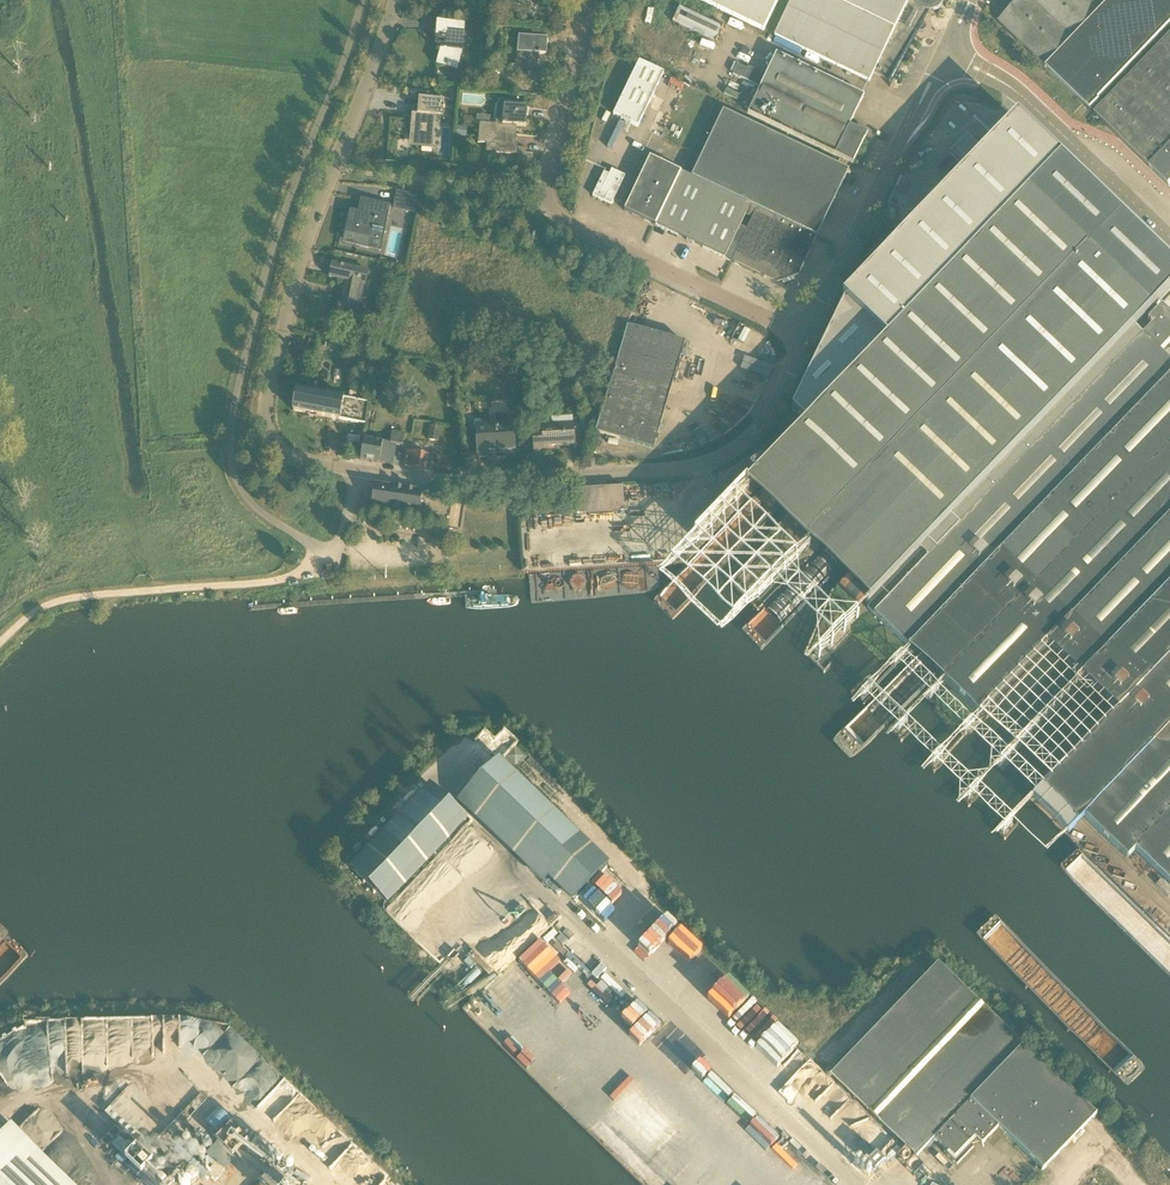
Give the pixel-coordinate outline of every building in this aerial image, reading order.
[(764,31),(779,0),(699,0),(764,31)] [(775,36),(869,82),(873,73),(893,83),(919,32),(920,32),(921,32),(922,32),(923,32),(924,31),(925,30),(925,29),(926,29),(926,28),(926,27),(926,26),(926,25),(925,24),(924,23),(930,10),(937,8),(942,2),(942,0),(792,0),(775,36)] [(1169,26),(1169,0),(1021,0),(999,23),(1091,110),(1100,101),(1099,100),(1169,26)] [(672,22),(715,43),(724,26),(681,5),(672,22)] [(442,45),(437,65),(457,70),(462,51),(463,41),(464,24),(438,22),(436,39),(447,39),(447,47),(442,45)] [(520,53),(518,82),(537,83),(539,55),(547,55),(548,38),(519,36),(517,53),(520,53)] [(1169,148),(1169,36),(1095,115),(1150,168),(1169,148)] [(748,114),(835,156),(835,155),(853,164),(853,163),(864,140),(867,134),(861,131),(850,126),(864,96),(776,54),(766,75),(748,66),(747,69),(738,64),(733,75),(760,88),(748,114)] [(613,115),(638,127),(664,73),(639,61),(613,115)] [(443,117),(444,100),(419,98),(418,115),(419,115),(419,119),(414,119),(412,142),(433,144),(435,116),(443,117)] [(510,106),(510,101),(499,100),(497,125),(512,126),(526,128),(528,108),(510,106)] [(757,208),(817,236),(849,171),(723,110),(692,177),(716,188),(757,208)] [(809,422),(1059,161),(1017,120),(848,297),(794,407),(809,422)] [(513,154),(513,147),(515,147),(516,134),(511,133),(512,126),(497,125),(479,123),(478,143),(497,145),(496,153),(514,155),(514,154),(513,154)] [(467,139),(467,128),(457,128),(456,138),(467,139)] [(1150,168),(1169,187),(1169,186),(1169,148),(1150,168)] [(655,226),(681,172),(650,157),(624,211),(655,226)] [(1118,218),(1059,161),(809,422),(776,456),(835,513),(851,497),(1117,219),(1118,218)] [(593,196),(611,205),(625,176),(612,170),(609,175),(604,172),(593,196)] [(692,177),(681,172),(655,226),(690,242),(716,188),(692,177)] [(747,229),(757,208),(716,188),(690,242),(725,259),(730,262),(731,262),(736,251),(747,229)] [(397,191),(393,208),(415,213),(419,196),(397,191)] [(372,230),(384,233),(390,205),(361,199),(358,213),(351,211),(351,213),(347,233),(363,236),(364,231),(371,233),(372,230)] [(817,237),(817,236),(757,208),(747,229),(736,251),(731,262),(732,262),(758,274),(764,278),(764,277),(768,276),(772,277),(774,282),(777,284),(777,283),(782,282),(784,279),(790,276),(793,278),(798,276),(800,273),(798,268),(800,265),(804,263),(805,263),(806,260),(804,255),(806,252),(810,250),(811,250),(812,247),(810,242),(812,239),(814,236),(817,237)] [(851,497),(915,559),(1136,330),(1169,294),(1169,270),(1117,219),(851,497)] [(338,313),(362,318),(364,306),(354,304),(359,283),(365,284),(368,271),(333,264),(330,277),(347,280),(342,301),(340,301),(338,313)] [(1136,330),(915,559),(867,609),(910,649),(978,578),(1012,610),(943,682),(979,717),(1071,621),(1080,630),(1169,535),(1169,363),(1160,353),(1169,342),(1169,316),(1161,308),(1154,315),(1153,315),(1148,321),(1153,326),(1142,337),(1136,330)] [(685,343),(628,326),(596,433),(653,449),(685,343)] [(316,339),(310,337),(307,347),(313,349),(313,346),(314,346),(316,339)] [(298,384),(293,411),(365,424),(369,402),(309,392),(310,386),(308,383),(308,381),(300,379),(298,380),(296,382),(298,384)] [(488,451),(515,449),(513,414),(495,415),(495,427),(476,428),(478,457),(488,456),(488,451)] [(545,433),(533,433),(534,454),(549,453),(549,447),(575,446),(574,424),(545,426),(545,433)] [(428,440),(438,441),(440,427),(430,426),(428,440)] [(364,439),(361,460),(393,465),(396,445),(403,446),(405,433),(392,431),(390,443),(364,439)] [(426,470),(429,455),(427,455),(429,443),(416,440),(414,452),(408,451),(405,467),(426,470)] [(419,515),(423,491),(374,484),(371,508),(419,515)] [(575,490),(577,514),(624,511),(623,487),(575,490)] [(1080,630),(1158,704),(1150,712),(1167,728),(1083,816),(1127,858),(1135,850),(1169,884),(1169,535),(1080,630)] [(576,897),(607,865),(498,760),(465,795),(550,877),(572,898),(574,900),(575,898),(576,897)] [(352,870),(386,903),(466,820),(431,787),(352,870)] [(1156,884),(1169,897),(1169,896),(1169,888),(1161,879),(1156,884)] [(567,929),(563,934),(570,941),(574,936),(567,929)] [(565,1009),(585,988),(548,954),(529,975),(565,1009)] [(1096,1114),(938,963),(831,1074),(829,1073),(829,1074),(918,1159),(918,1158),(917,1157),(934,1139),(947,1150),(944,1153),(957,1165),(974,1148),(970,1144),(975,1139),(984,1147),(984,1146),(982,1144),(999,1127),(1043,1169),(1041,1171),(1042,1172),(1098,1113),(1096,1114)] [(468,1008),(484,1026),(507,1004),(490,987),(468,1008)] [(53,1053),(56,1050),(52,1046),(50,1027),(57,1020),(60,1023),(66,1016),(23,1021),(26,1046),(20,1053),(17,1053),(15,1042),(12,1039),(15,1036),(11,1032),(1,1033),(0,1034),(0,1055),(9,1064),(11,1062),(32,1059),(33,1066),(25,1075),(19,1075),(17,1077),(26,1076),(35,1085),(49,1083),(57,1075),(84,1071),(83,1058),(62,1061),(53,1053)] [(767,1055),(776,1064),(790,1051),(788,1049),(792,1044),(777,1028),(771,1033),(770,1031),(760,1040),(771,1051),(767,1055)] [(665,1053),(661,1057),(704,1099),(719,1083),(709,1073),(706,1077),(693,1064),(697,1060),(665,1030),(653,1042),(665,1053)] [(539,1067),(545,1074),(561,1058),(541,1038),(531,1048),(544,1062),(539,1067)] [(109,1058),(113,1067),(119,1064),(114,1055),(109,1058)] [(637,1093),(622,1109),(649,1135),(655,1129),(663,1136),(661,1138),(665,1141),(676,1130),(637,1093)] [(754,1115),(732,1095),(716,1111),(739,1132),(754,1115)] [(761,1154),(777,1138),(755,1117),(739,1134),(761,1154)] [(16,1128),(0,1144),(0,1184),(75,1184),(16,1128)] [(776,1145),(772,1149),(791,1169),(795,1164),(776,1145)] [(647,1164),(668,1183),(684,1166),(663,1147),(647,1164)] [(287,1182),(275,1171),(261,1184),(284,1184),(287,1182)]
